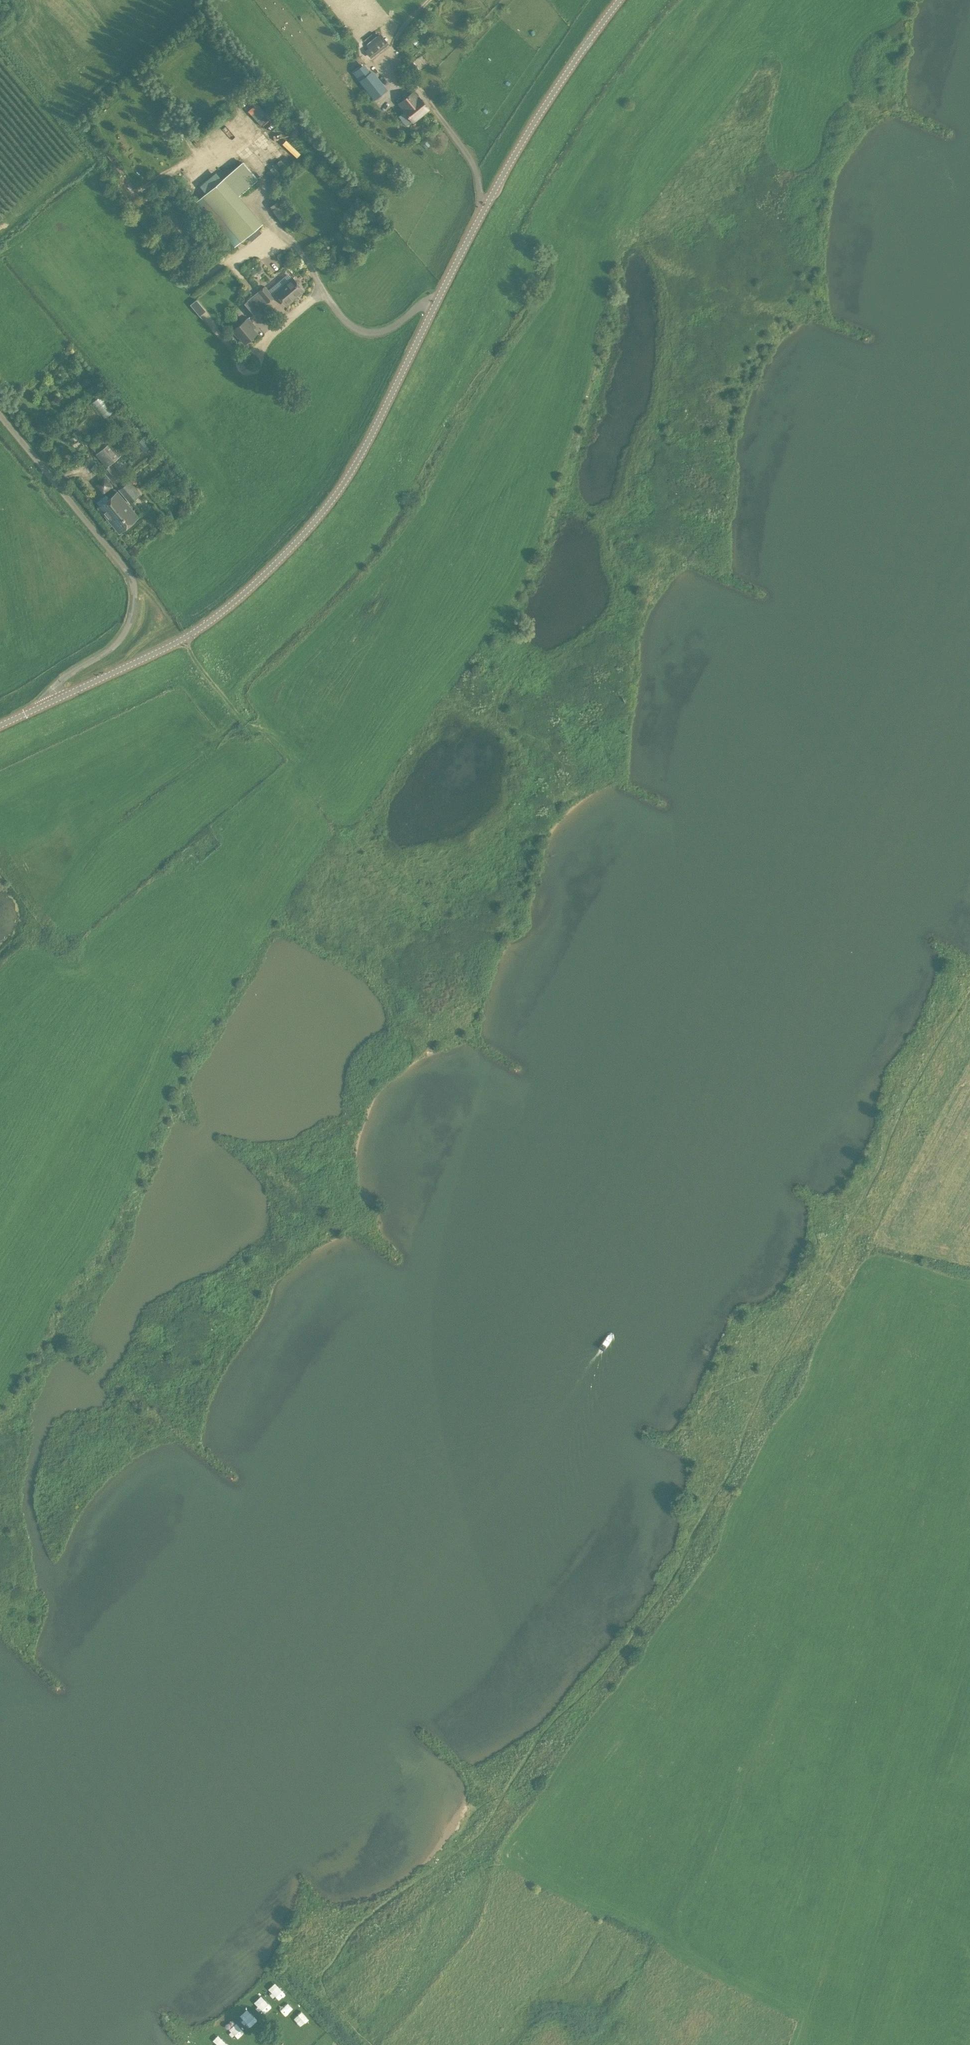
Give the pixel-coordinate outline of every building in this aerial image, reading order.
[(370,57),(388,42),(383,36),(365,51),(370,57)] [(384,92),(370,74),(365,67),(356,74),(376,99),(384,92)] [(413,120),(428,108),(420,98),(419,98),(414,91),(403,100),(401,97),(397,100),(400,103),(399,103),(405,110),(404,110),(413,120)] [(248,107),(250,112),(260,107),(258,103),(248,107)] [(289,140),(286,143),(299,154),(302,151),(289,140)] [(279,176),(289,165),(281,158),(271,169),(279,176)] [(224,178),(202,196),(240,241),(262,223),(239,195),(244,191),(249,186),(234,168),(229,173),(224,178)] [(281,221),(287,216),(277,201),(271,205),(281,221)] [(251,240),(262,231),(259,227),(248,236),(251,240)] [(286,304),(303,290),(293,277),(276,292),(286,304)] [(259,291),(268,302),(274,297),(265,286),(259,291)] [(197,299),(190,304),(200,316),(206,310),(197,299)] [(257,311),(248,300),(242,305),(251,316),(257,311)] [(245,344),(258,333),(253,328),(256,326),(249,317),(246,319),(233,330),(245,344)] [(101,395),(93,402),(107,417),(114,409),(101,395)] [(113,437),(103,426),(99,429),(109,440),(113,437)] [(109,442),(96,453),(95,454),(106,467),(102,471),(113,483),(129,470),(118,457),(121,455),(109,442)] [(129,503),(139,494),(128,481),(118,489),(129,503)] [(110,527),(112,525),(119,533),(138,517),(117,492),(98,508),(107,519),(105,521),(110,527)] [(278,1985),(271,1992),(278,1999),(285,1991),(278,1985)] [(263,2013),(272,2005),(262,1994),(253,2002),(263,2013)] [(241,2019),(249,2026),(257,2018),(250,2011),(241,2019)] [(300,2023),(307,2030),(315,2023),(308,2016),(300,2023)] [(228,2030),(237,2038),(244,2030),(235,2022),(228,2030)]
